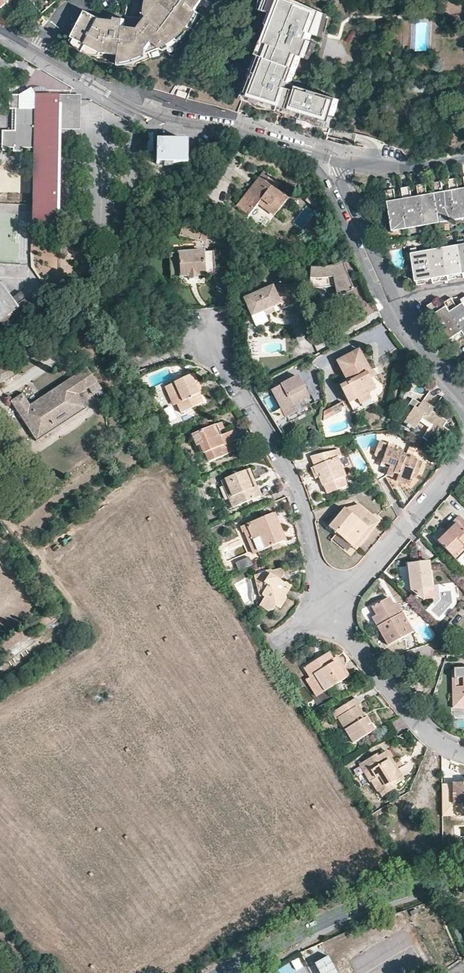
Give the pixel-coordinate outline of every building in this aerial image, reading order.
[(144,13),(146,15),(137,27),(123,24),(124,18),(114,16),(113,19),(100,17),(85,9),(71,35),(85,43),(100,50),(137,55),(144,53),(159,47),(170,33),(174,36),(184,22),(195,9),(201,0),(155,0),(144,13)] [(334,122),(342,97),(338,96),(337,98),(306,88),(301,89),(290,85),(291,82),(295,83),(304,57),(313,60),(320,42),(314,40),(315,32),(324,36),(330,12),(297,0),(269,0),(265,11),(273,15),(245,94),(334,122)] [(199,12),(195,9),(184,22),(190,26),(197,17),(199,12)] [(190,26),(184,22),(174,36),(178,39),(179,38),(187,30),(190,26)] [(170,33),(159,47),(163,49),(171,44),(178,39),(174,36),(170,33)] [(85,43),(71,35),(69,40),(72,44),(74,45),(78,48),(82,50),(85,43)] [(99,54),(100,50),(85,43),(82,50),(84,51),(89,53),(91,53),(94,54),(99,54)] [(144,53),(137,55),(136,63),(138,63),(141,62),(143,60),(144,59),(145,55),(145,53),(144,53)] [(78,96),(34,95),(31,89),(19,96),(10,96),(9,110),(15,110),(15,132),(2,132),(2,150),(13,150),(13,153),(23,153),(23,150),(33,150),(32,201),(32,225),(54,225),(57,127),(57,105),(77,106),(78,96)] [(187,93),(179,90),(177,96),(185,99),(187,93)] [(57,105),(57,127),(77,128),(77,106),(57,105)] [(186,164),(186,141),(156,140),(155,163),(186,164)] [(258,203),(273,215),(286,198),(274,189),(279,182),(263,171),(235,207),(247,216),(258,203)] [(450,191),(455,221),(460,220),(463,216),(463,217),(463,195),(462,196),(461,192),(458,190),(456,179),(448,180),(450,191)] [(436,200),(440,224),(445,223),(447,220),(450,222),(455,221),(450,191),(445,192),(443,190),(441,181),(433,183),(434,194),(436,200)] [(417,185),(419,196),(424,226),(430,225),(432,222),(435,225),(440,224),(436,200),(431,201),(431,198),(428,197),(427,195),(425,184),(417,185)] [(405,205),(409,229),(415,228),(416,225),(419,227),(424,226),(419,196),(415,197),(411,194),(410,187),(402,188),(404,198),(405,205)] [(404,230),(409,229),(405,205),(400,206),(400,203),(395,202),(395,200),(393,189),(386,191),(393,231),(399,230),(401,227),(404,230)] [(197,238),(200,227),(180,222),(177,232),(197,238)] [(442,243),(443,249),(447,278),(448,281),(454,280),(456,277),(463,276),(458,246),(452,247),(451,250),(447,247),(447,243),(442,243)] [(426,246),(427,252),(432,281),(433,283),(439,283),(440,280),(447,278),(443,249),(437,250),(435,252),(432,249),(431,245),(426,246)] [(432,281),(427,252),(421,252),(419,256),(417,252),(416,248),(409,249),(417,286),(424,285),(425,282),(432,281)] [(193,274),(196,274),(212,272),(210,249),(187,251),(187,250),(167,252),(169,276),(187,275),(189,274),(189,272),(193,271),(193,274)] [(324,266),(317,267),(316,267),(309,266),(307,286),(315,287),(322,287),(328,286),(333,285),(335,295),(352,290),(341,262),(331,265),(324,266)] [(272,284),(243,296),(243,302),(250,316),(263,310),(272,306),(279,303),(281,308),(296,301),(287,280),(273,287),(272,284)] [(36,310),(21,291),(12,298),(0,283),(0,323),(1,322),(8,332),(36,310)] [(462,329),(463,334),(463,305),(463,304),(459,306),(455,305),(450,298),(444,302),(447,307),(450,312),(462,329)] [(448,338),(462,329),(450,312),(446,315),(444,312),(439,311),(432,301),(427,305),(448,338)] [(274,311),(272,306),(263,310),(265,315),(274,311)] [(450,312),(447,307),(439,311),(444,312),(446,315),(450,312)] [(374,390),(369,380),(365,374),(369,372),(369,371),(358,350),(336,362),(346,383),(340,387),(348,403),(356,399),(367,394),(374,390)] [(7,364),(0,368),(0,383),(13,374),(7,364)] [(88,387),(95,382),(86,368),(68,380),(77,394),(88,387)] [(369,380),(375,376),(372,369),(369,371),(369,372),(365,374),(369,380)] [(202,400),(198,391),(194,381),(196,380),(192,371),(163,384),(168,394),(174,390),(178,399),(176,400),(181,410),(202,400)] [(309,397),(299,377),(272,391),(286,419),(297,413),(293,406),(309,398),(309,397)] [(77,394),(68,380),(29,405),(22,394),(10,402),(37,442),(87,409),(77,394)] [(100,389),(95,382),(88,387),(93,395),(100,389)] [(172,402),(176,400),(178,399),(174,390),(168,394),(172,402)] [(370,400),(367,394),(356,399),(359,406),(370,400)] [(446,422),(433,413),(431,416),(428,414),(431,411),(431,410),(420,402),(418,405),(410,400),(402,412),(407,415),(402,423),(406,425),(405,427),(408,429),(409,427),(413,430),(421,419),(430,426),(422,438),(432,446),(439,436),(443,438),(448,431),(442,428),(446,422)] [(323,422),(335,415),(331,408),(323,413),(323,422)] [(221,431),(226,429),(222,419),(217,421),(221,431)] [(226,441),(231,439),(238,436),(234,426),(226,429),(221,431),(217,421),(192,432),(196,443),(201,441),(205,450),(209,448),(212,457),(223,453),(223,452),(229,449),(226,441)] [(200,452),(205,450),(201,441),(196,443),(200,452)] [(412,471),(417,474),(421,464),(413,461),(414,459),(408,456),(407,459),(402,456),(403,455),(395,451),(397,446),(388,442),(388,444),(379,441),(373,454),(382,458),(380,464),(388,468),(386,474),(391,476),(393,472),(395,467),(400,469),(398,474),(396,479),(407,484),(410,477),(412,471)] [(321,476),(319,477),(323,485),(324,485),(327,492),(346,485),(343,478),(345,477),(338,457),(336,457),(334,451),(310,457),(314,466),(316,472),(319,471),(321,476)] [(251,484),(256,483),(253,475),(249,466),(246,467),(250,476),(248,477),(251,484)] [(315,479),(319,477),(321,476),(319,471),(316,472),(314,466),(310,468),(312,473),(315,479)] [(260,492),(256,483),(251,484),(248,477),(250,476),(246,467),(223,477),(225,483),(228,481),(233,492),(230,494),(234,503),(260,492)] [(225,483),(230,494),(233,492),(228,481),(225,483)] [(366,527),(350,546),(354,549),(379,521),(359,504),(345,508),(366,527)] [(329,527),(350,546),(366,527),(345,508),(329,527)] [(276,537),(277,540),(285,537),(274,510),(247,521),(258,548),(273,542),(271,540),(276,537)] [(463,548),(463,522),(460,518),(455,523),(457,526),(448,534),(439,543),(453,558),(463,548)] [(258,548),(247,521),(242,523),(254,550),(258,548)] [(457,526),(455,523),(446,532),(448,534),(457,526)] [(463,554),(463,548),(453,558),(457,561),(462,556),(463,554)] [(254,562),(251,555),(237,561),(240,568),(254,562)] [(420,591),(430,590),(428,563),(407,564),(410,591),(416,596),(420,591)] [(284,601),(286,600),(288,597),(287,595),(293,584),(287,579),(284,580),(281,577),(285,571),(283,565),(274,568),(272,566),(267,567),(266,569),(256,573),(258,582),(262,584),(265,594),(267,595),(266,596),(264,600),(262,603),(270,608),(276,607),(278,604),(279,604),(283,602),(284,601)] [(262,584),(258,582),(264,600),(266,596),(267,595),(265,594),(262,584)] [(431,599),(430,590),(420,591),(416,596),(422,600),(431,599)] [(411,632),(398,608),(394,610),(392,606),(388,598),(375,605),(378,613),(375,615),(371,618),(386,645),(411,632)] [(314,675),(324,692),(349,676),(336,656),(332,659),(328,652),(323,655),(325,658),(316,663),(314,661),(304,668),(310,677),(314,675)] [(325,658),(323,655),(314,661),(316,663),(325,658)] [(454,669),(454,691),(452,692),(453,701),(460,701),(460,708),(463,707),(463,668),(454,669)] [(317,696),(324,692),(314,675),(310,677),(306,680),(317,696)] [(368,726),(371,723),(366,715),(365,716),(363,718),(356,707),(359,706),(359,705),(355,698),(333,713),(337,720),(339,718),(355,742),(372,731),(368,726)] [(363,718),(365,716),(359,706),(356,707),(363,718)] [(395,785),(401,780),(392,767),(395,765),(385,751),(376,757),(376,755),(360,766),(371,782),(372,782),(378,792),(380,791),(383,796),(396,788),(395,785)] [(392,767),(401,780),(403,779),(395,765),(392,767)] [(463,781),(463,784),(452,784),(452,803),(454,803),(454,818),(463,817),(463,804),(463,781)] [(315,963),(320,972),(338,972),(328,955),(315,963)] [(278,970),(280,972),(293,972),(303,967),(298,958),(278,970)]
